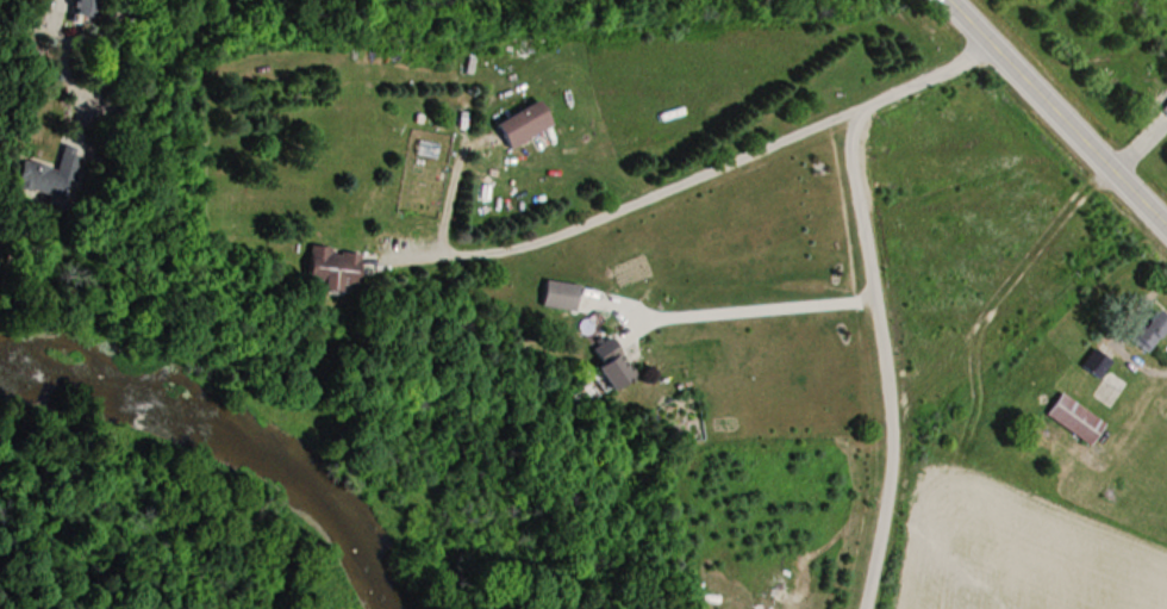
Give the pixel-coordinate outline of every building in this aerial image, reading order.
[(98,23),(99,0),(73,0),(72,21),(98,23)] [(497,120),(509,145),(553,125),(541,100),(497,120)] [(57,168),(24,158),(16,185),(66,200),(81,151),(63,146),(57,168)] [(357,287),(359,249),(310,246),(307,284),(357,287)] [(579,283),(545,280),(542,307),(576,311),(579,283)] [(1166,325),(1166,315),(1155,305),(1131,339),(1148,352),(1166,325)] [(602,364),(598,367),(613,390),(636,375),(611,336),(592,348),(602,364)] [(1111,360),(1093,348),(1081,366),(1099,378),(1111,360)] [(1101,380),(1107,385),(1101,393),(1113,402),(1128,383),(1110,369),(1101,380)] [(1105,423),(1062,392),(1046,414),(1089,445),(1105,423)]
